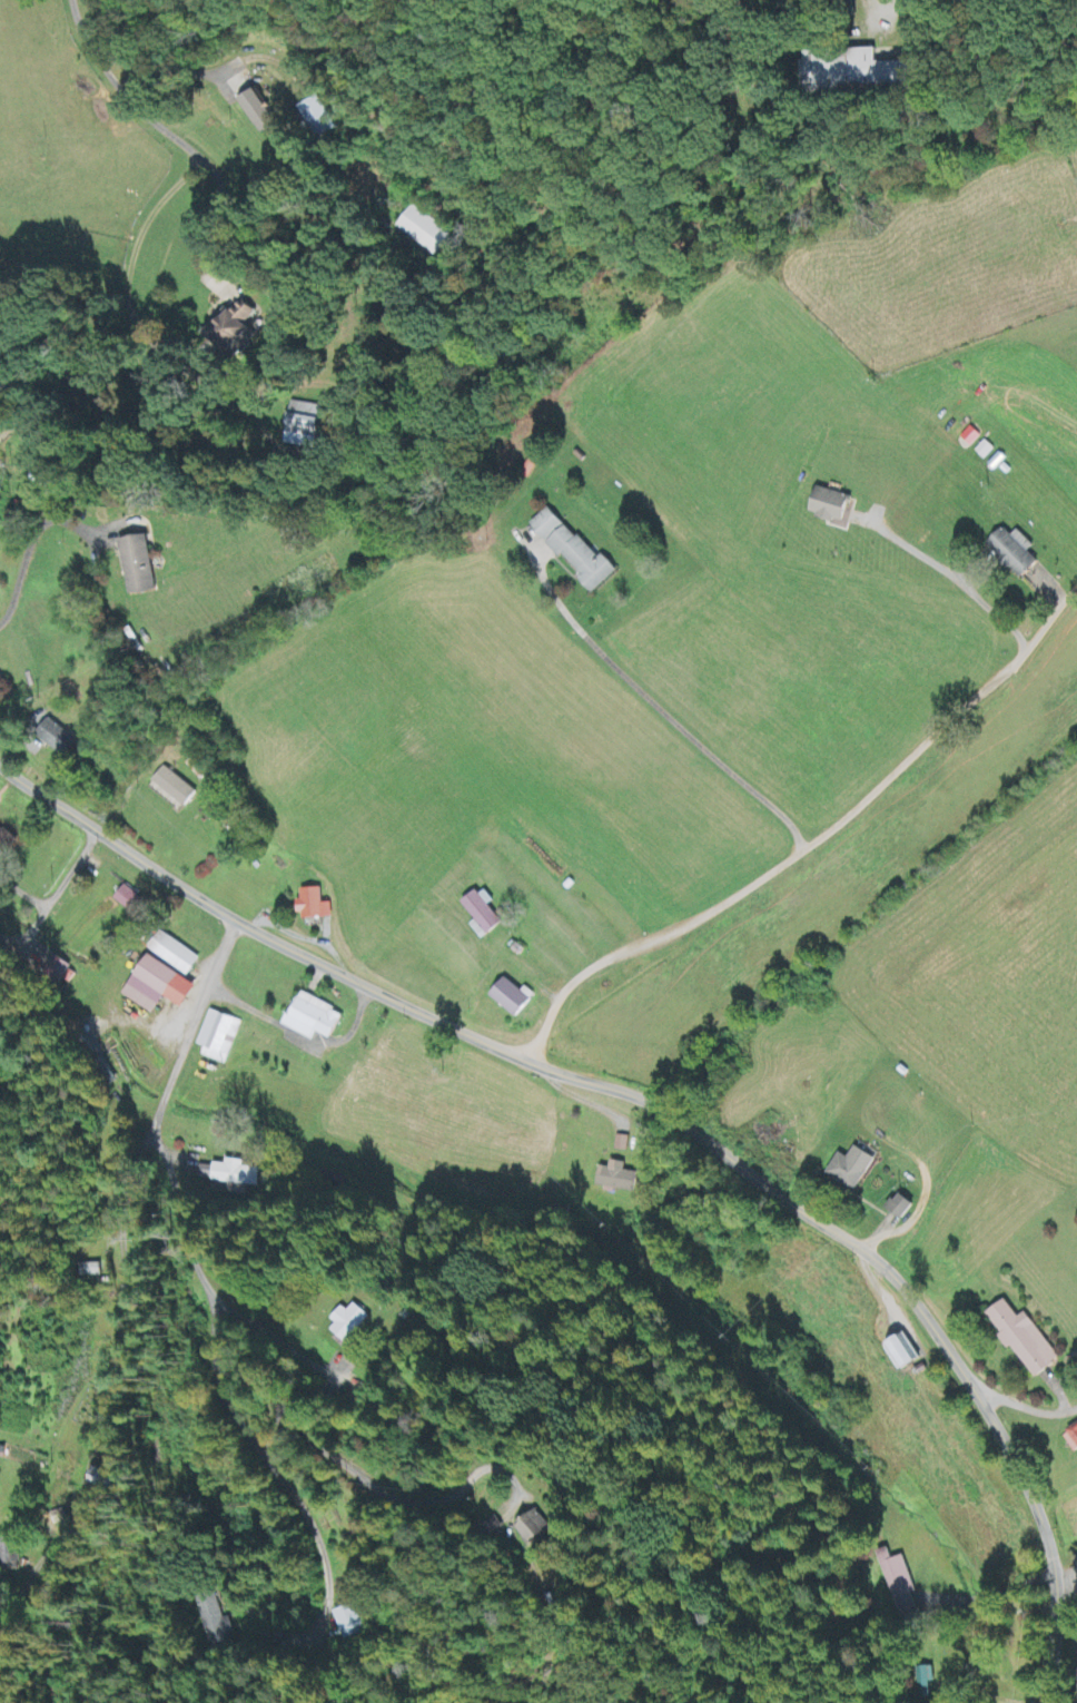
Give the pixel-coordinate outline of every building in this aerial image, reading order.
[(910,63),(876,64),(876,52),(842,53),(838,52),(804,52),(804,90),(811,91),(909,90),(911,83),(910,63)] [(278,128),(257,92),(242,101),(263,137),(278,128)] [(299,108),(318,141),(337,129),(318,97),(299,108)] [(437,259),(454,238),(414,206),(397,227),(437,259)] [(226,355),(250,328),(247,325),(257,313),(241,298),(206,337),(226,355)] [(285,446),(317,451),(323,408),(292,403),(285,446)] [(956,443),(966,453),(982,438),(972,427),(956,443)] [(995,450),(986,441),(976,453),(985,461),(995,450)] [(851,496),(818,489),(812,517),(845,524),(851,496)] [(561,560),(563,558),(594,594),(619,572),(604,555),(597,561),(551,507),(530,525),(561,560)] [(1019,531),(1012,537),(1005,529),(988,544),(1023,580),(1040,564),(1030,553),(1035,548),(1019,531)] [(297,544),(297,532),(285,532),(285,544),(297,544)] [(121,540),(129,597),(156,593),(149,536),(121,540)] [(64,757),(76,738),(46,721),(35,739),(64,757)] [(169,798),(185,809),(197,793),(163,768),(148,788),(166,801),(169,798)] [(133,915),(144,901),(125,887),(114,901),(133,915)] [(302,902),(297,902),(298,920),(332,919),(332,904),(321,905),(321,890),(301,891),(302,902)] [(480,890),(462,904),(477,923),(472,927),(484,941),(504,925),(489,907),(492,904),(480,890)] [(152,955),(190,977),(201,957),(164,936),(152,955)] [(198,989),(151,957),(124,996),(153,1017),(166,998),(183,1010),(198,989)] [(522,993),(506,980),(491,998),(517,1020),(536,997),(526,989),(522,993)] [(286,1029),(316,1042),(319,1035),(334,1041),(345,1013),(300,995),(286,1029)] [(226,1066),(242,1024),(213,1012),(196,1054),(226,1066)] [(627,1153),(628,1138),(616,1138),(616,1153),(627,1153)] [(850,1159),(839,1154),(829,1178),(860,1192),(875,1158),(855,1149),(850,1159)] [(258,1188),(259,1170),(243,1168),(243,1163),(227,1161),(226,1168),(200,1166),(198,1182),(258,1188)] [(609,1169),(601,1168),(597,1187),(633,1194),(637,1175),(624,1172),(625,1165),(611,1162),(609,1169)] [(889,1212),(906,1222),(915,1205),(899,1196),(889,1212)] [(100,1266),(75,1266),(75,1278),(100,1278),(100,1266)] [(1060,1361),(1025,1314),(1018,1319),(1005,1301),(986,1316),(1034,1380),(1060,1361)] [(329,1329),(346,1345),(371,1319),(354,1303),(329,1329)] [(902,1374),(922,1363),(907,1336),(887,1347),(902,1374)] [(1065,1435),(1076,1456),(1076,1428),(1065,1435)] [(115,1475),(91,1470),(87,1487),(111,1493),(115,1475)] [(521,1528),(533,1549),(558,1534),(546,1513),(521,1528)] [(19,1567),(18,1536),(0,1536),(0,1568),(19,1567)] [(891,1561),(888,1550),(878,1552),(890,1600),(914,1594),(905,1557),(891,1561)] [(232,1619),(226,1620),(221,1597),(200,1601),(210,1645),(236,1640),(232,1619)] [(364,1634),(354,1606),(332,1613),(342,1641),(364,1634)]
